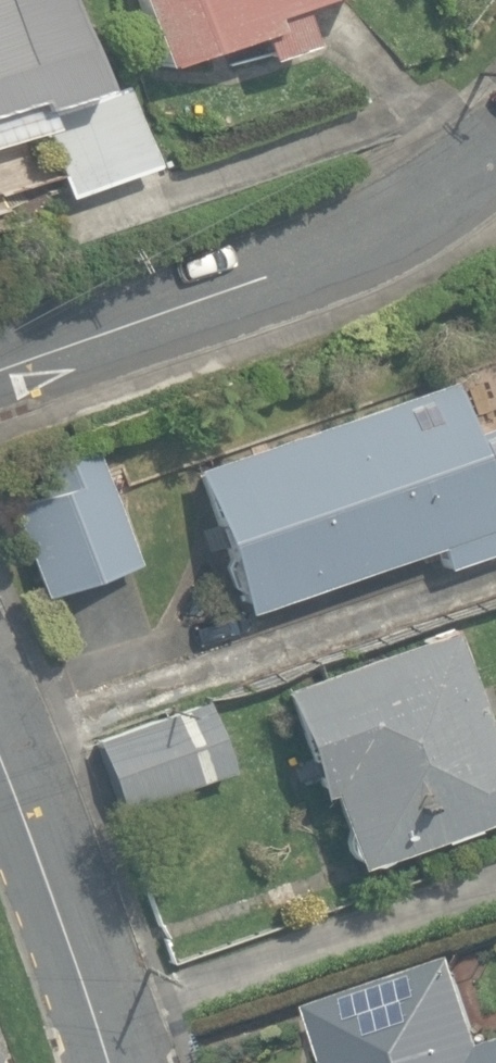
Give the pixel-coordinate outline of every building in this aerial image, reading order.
[(48,125),(42,107),(95,88),(64,0),(0,0),(0,142),(48,125)] [(158,65),(250,34),(259,59),(304,43),(291,3),(301,0),(135,0),(158,65)] [(43,201),(157,161),(135,98),(20,138),(43,201)] [(235,616),(430,549),(437,570),(495,550),(495,458),(478,464),(451,383),(186,473),(235,616)] [(134,568),(93,449),(33,470),(42,498),(8,509),(39,600),(134,568)] [(349,868),(495,819),(495,740),(488,742),(450,630),(277,688),(314,798),(324,795),(349,868)] [(93,741),(118,812),(228,772),(203,701),(93,741)] [(325,1062),(495,1062),(495,1046),(488,1049),(456,959),(307,1012),(325,1062)]
